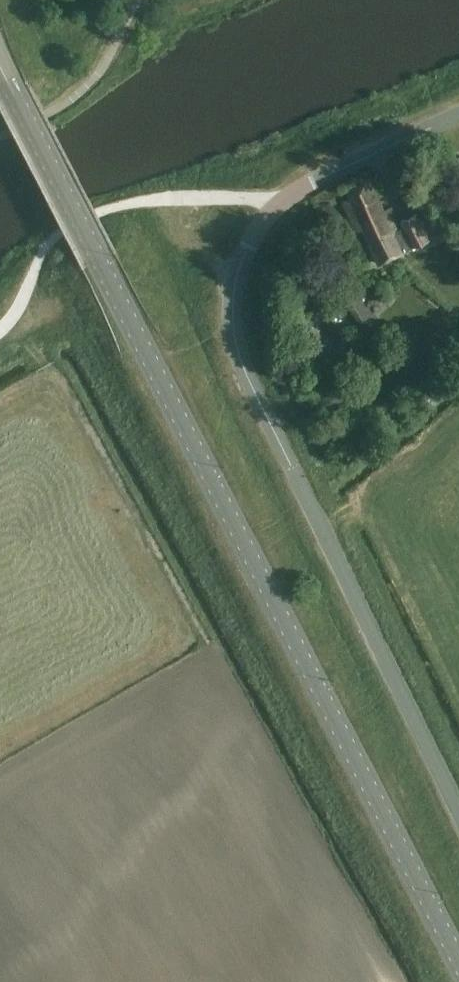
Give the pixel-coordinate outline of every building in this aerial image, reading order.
[(349,191),(352,198),(346,201),(353,217),(360,215),(373,243),(370,244),(379,265),(431,242),(419,216),(403,223),(406,229),(401,229),(392,209),(385,212),(371,181),(349,191)] [(456,212),(444,187),(422,197),(434,222),(456,212)]
